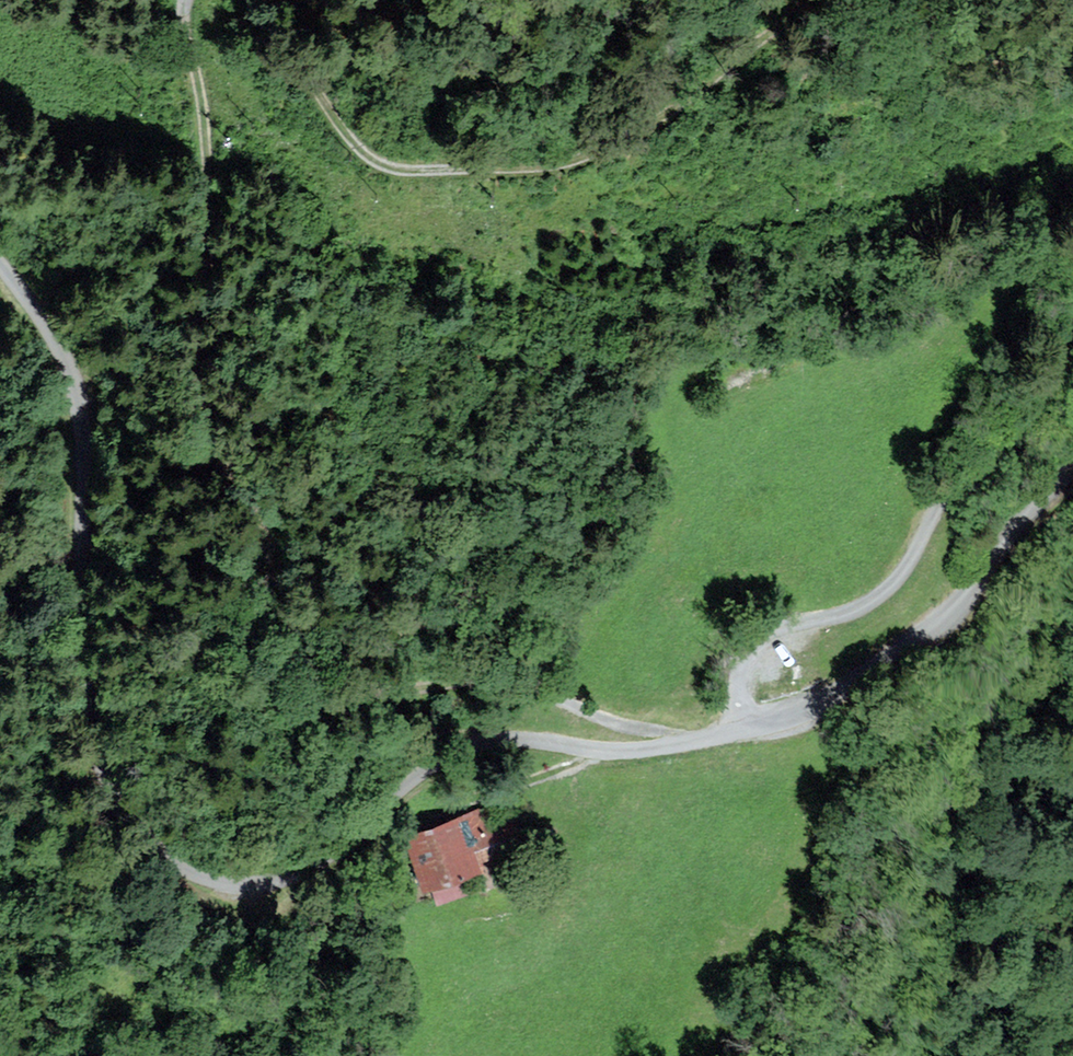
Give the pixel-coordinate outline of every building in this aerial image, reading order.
[(428,890),(480,869),(470,844),(496,834),(485,807),(460,817),(407,838),(428,890)]
